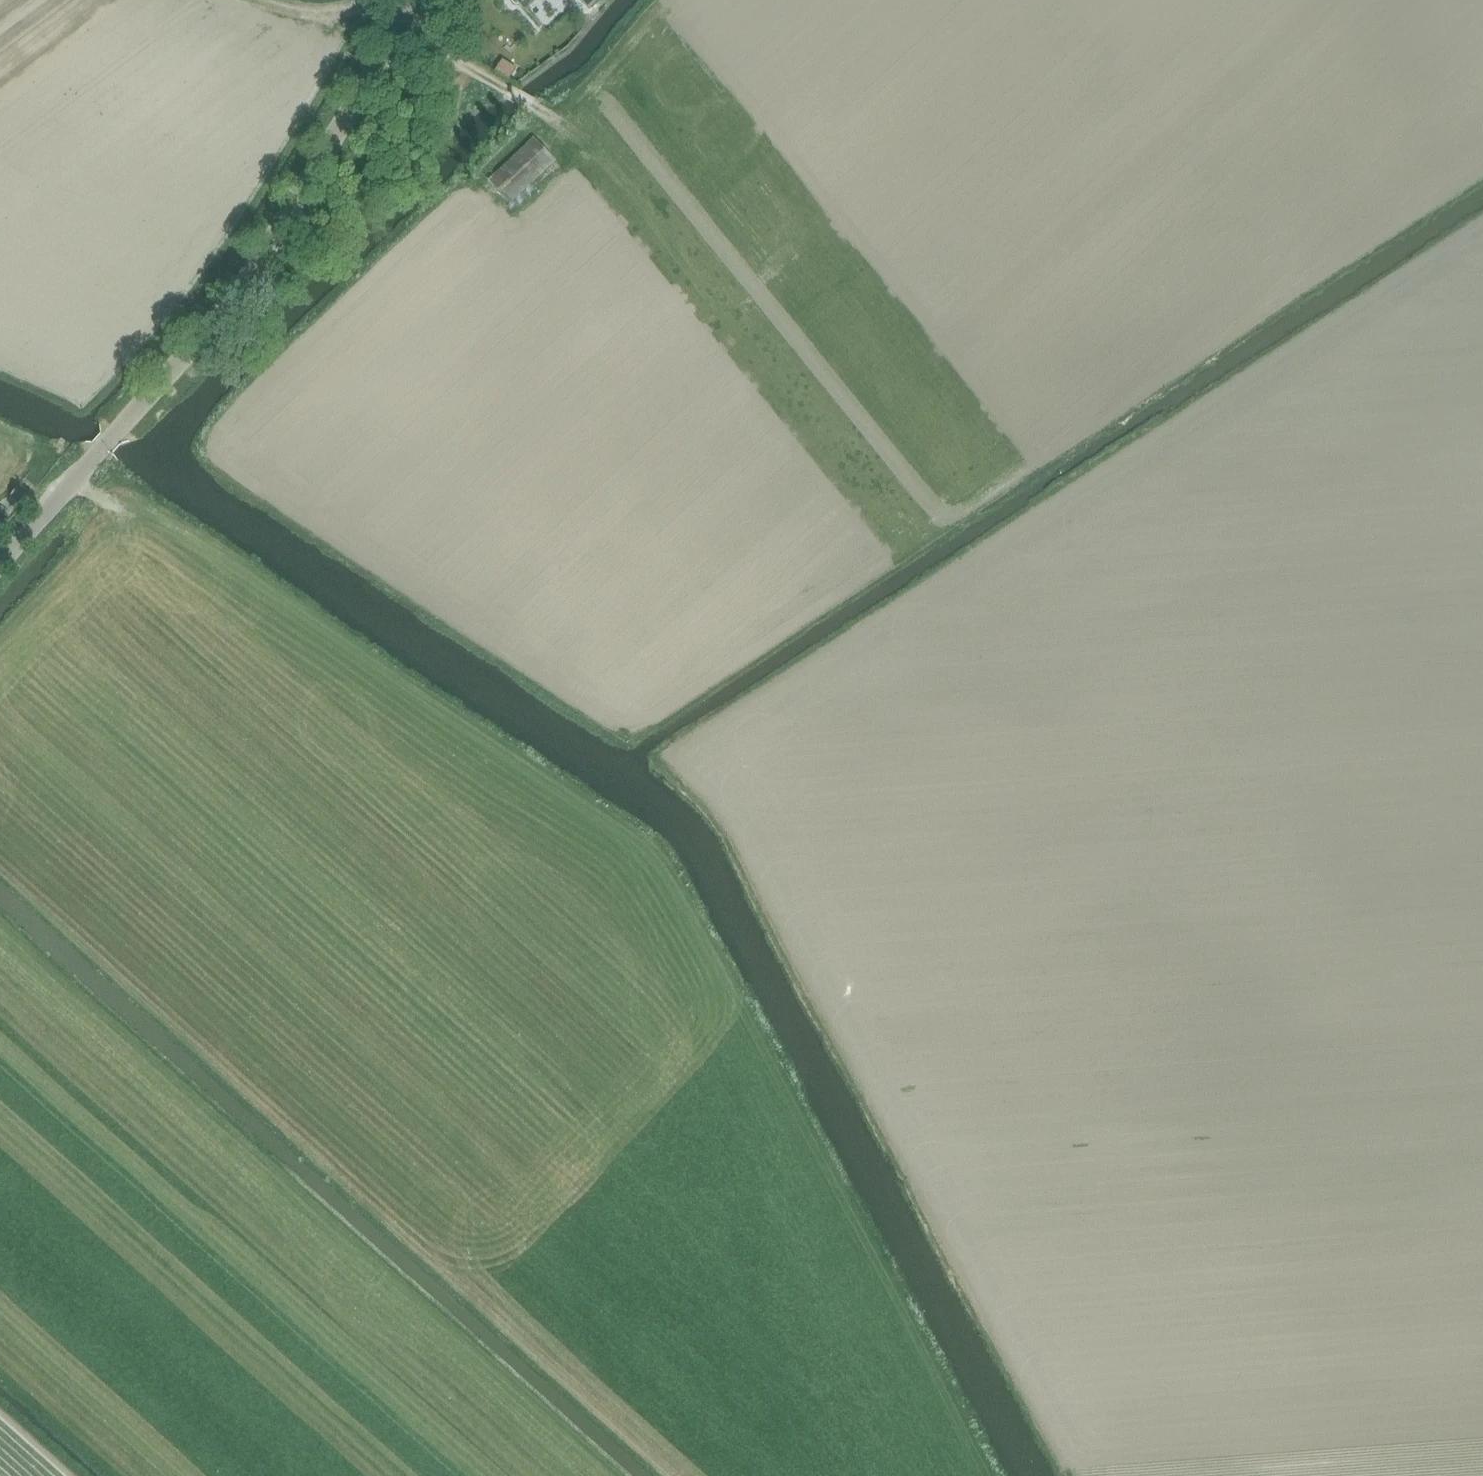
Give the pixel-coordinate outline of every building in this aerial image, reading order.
[(514,5),(519,5),(520,4),(524,8),(534,0),(510,0),(514,5)] [(490,182),(510,205),(556,166),(536,143),(490,182)] [(9,497),(18,504),(25,495),(16,488),(9,497)]
